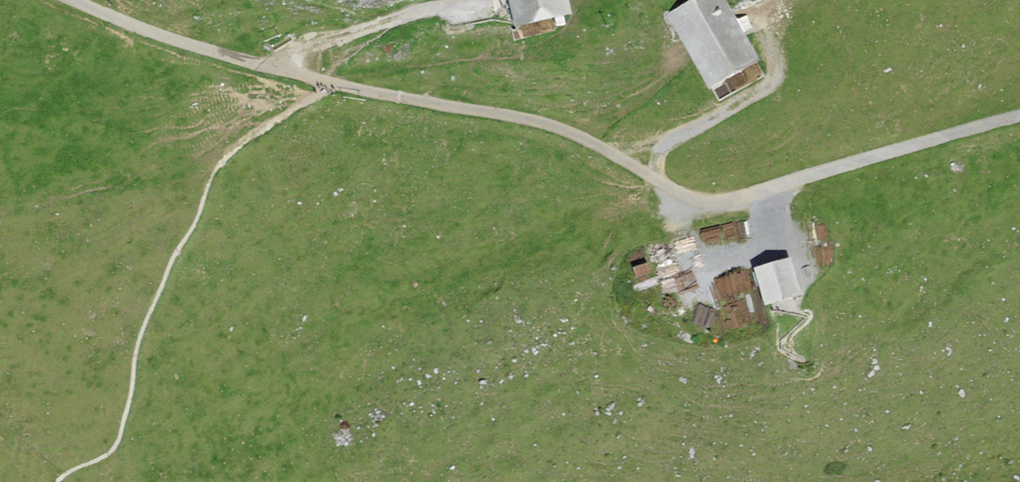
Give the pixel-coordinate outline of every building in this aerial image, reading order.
[(368,8),(390,0),(365,0),(368,8)] [(523,20),(575,8),(573,0),(519,0),(523,20)] [(678,16),(718,91),(763,67),(727,0),(707,0),(678,16)] [(799,256),(767,267),(780,305),(812,294),(799,256)]
